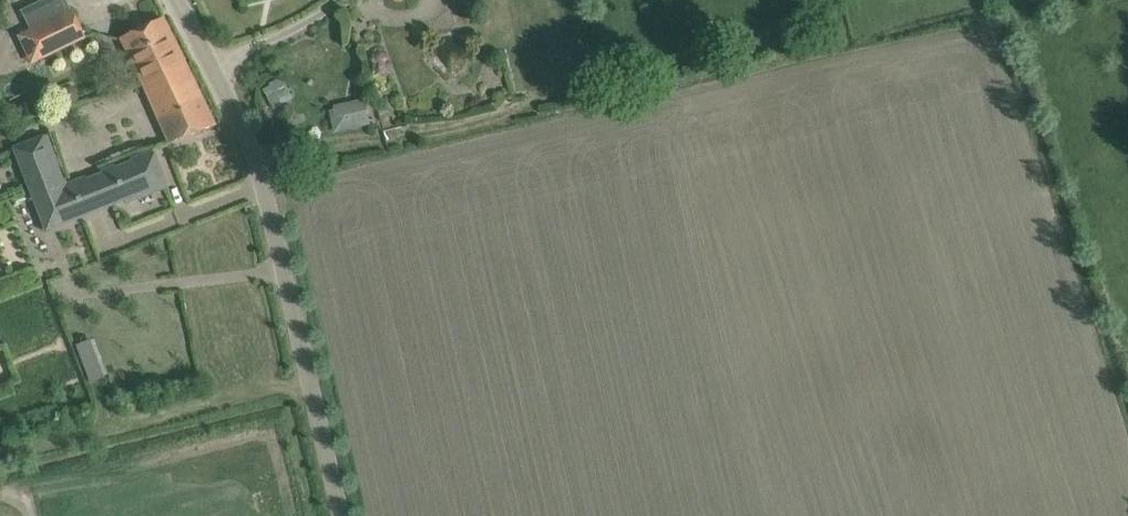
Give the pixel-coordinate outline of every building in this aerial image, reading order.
[(30,31),(16,38),(24,55),(29,66),(43,59),(86,38),(72,10),(71,11),(70,11),(30,31)] [(142,87),(169,146),(196,135),(216,125),(186,63),(165,19),(155,24),(145,29),(120,41),(142,87)] [(331,106),(337,132),(376,123),(370,97),(331,106)] [(115,166),(102,172),(103,174),(101,175),(89,180),(87,181),(86,178),(67,185),(48,136),(23,146),(56,228),(100,210),(113,205),(125,201),(127,204),(148,195),(147,192),(165,185),(166,187),(163,188),(164,189),(168,188),(154,151),(131,160),(132,163),(116,169),(115,166)] [(9,370),(4,352),(0,353),(0,372),(9,370)]
